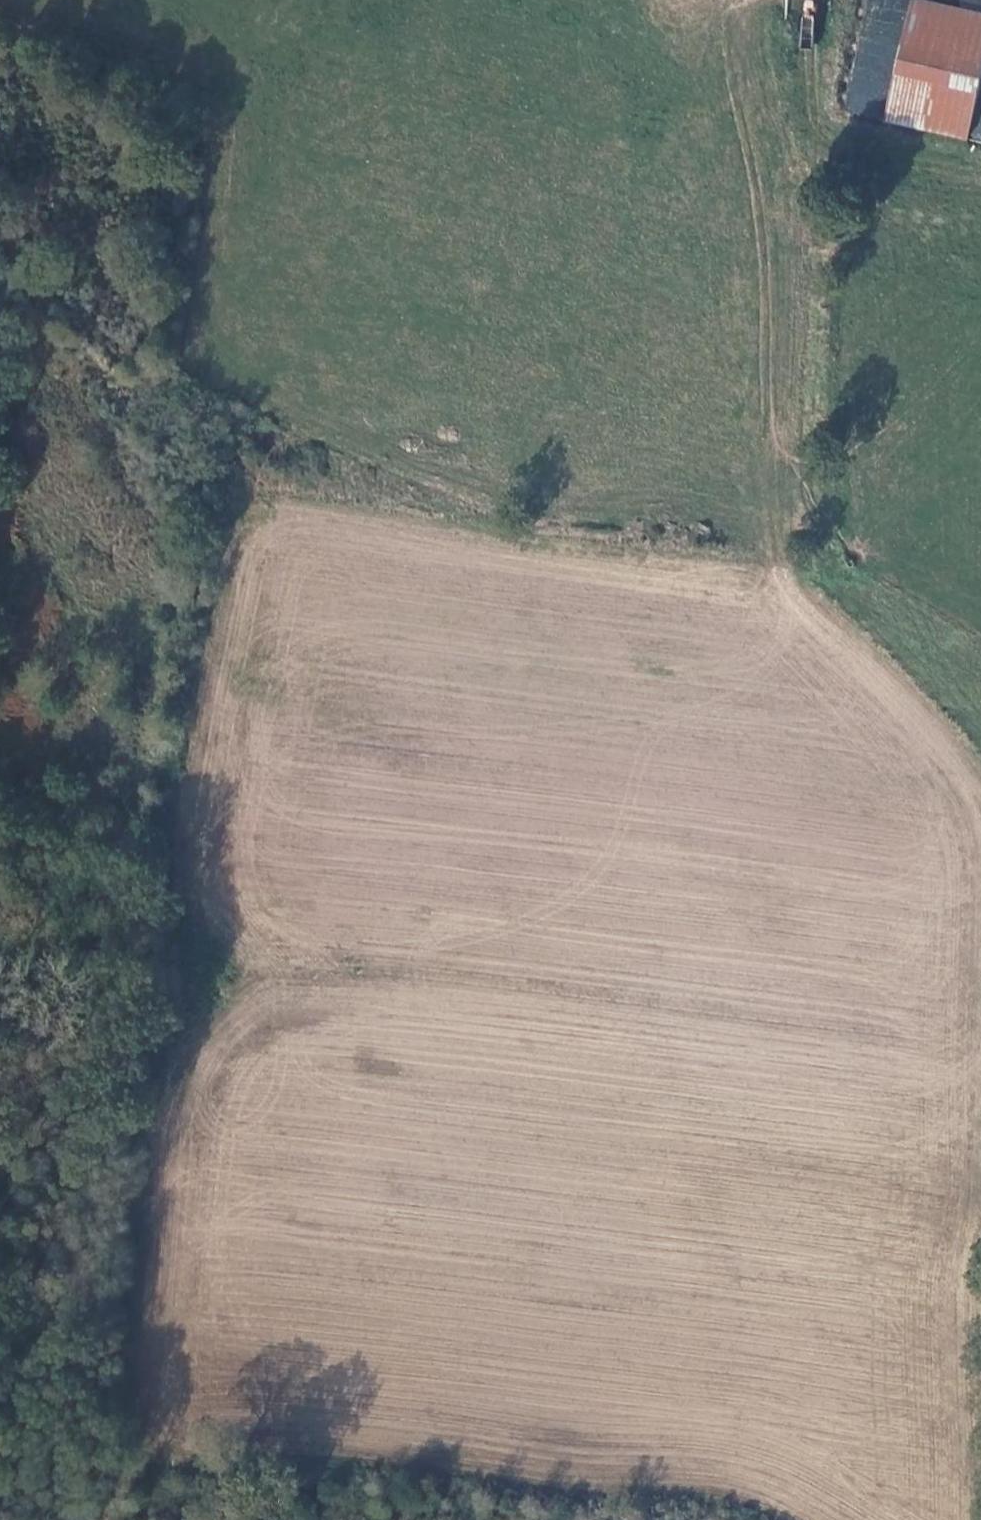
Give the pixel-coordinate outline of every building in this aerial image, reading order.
[(879,112),(959,132),(980,45),(980,10),(939,0),(907,0),(879,112)]
